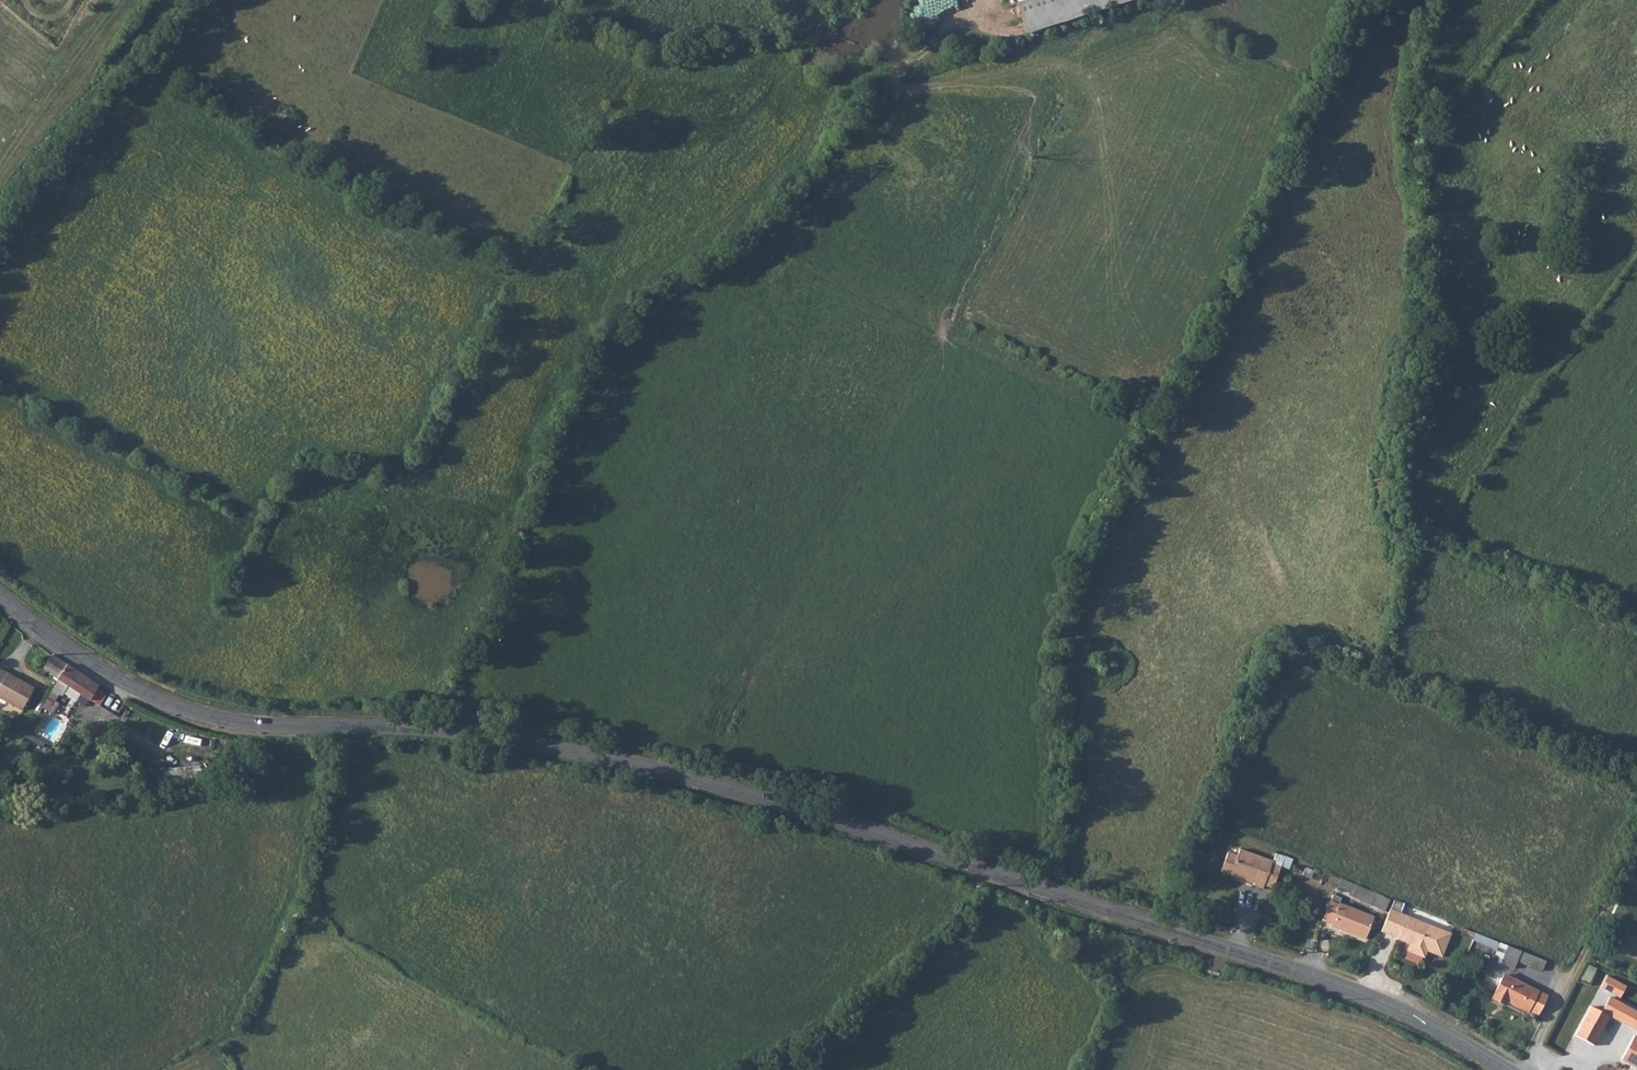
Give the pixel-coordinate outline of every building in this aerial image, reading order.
[(1023,24),(1098,0),(1016,0),(1023,24)] [(44,669),(57,679),(66,664),(53,654),(44,669)] [(66,664),(57,679),(86,700),(95,687),(66,664)] [(18,681),(0,670),(0,698),(23,711),(35,691),(18,681)] [(187,767),(169,770),(171,781),(189,777),(187,767)] [(0,778),(0,788),(14,796),(21,785),(2,774),(0,778)] [(1227,852),(1220,871),(1253,883),(1253,884),(1263,888),(1272,861),(1239,849),(1237,855),(1227,852)] [(1341,879),(1338,887),(1353,893),(1357,885),(1341,879)] [(1362,888),(1357,885),(1353,893),(1352,895),(1358,898),(1360,893),(1362,888)] [(1370,905),(1372,899),(1360,893),(1358,898),(1357,899),(1370,905)] [(1372,899),(1370,905),(1384,911),(1389,900),(1374,894),(1372,899)] [(1339,903),(1341,898),(1333,895),(1330,901),(1322,920),(1331,924),(1330,925),(1365,939),(1374,917),(1339,903)] [(1442,930),(1390,909),(1381,931),(1398,938),(1397,939),(1410,944),(1408,949),(1410,952),(1422,957),(1425,955),(1428,949),(1432,951),(1431,952),(1442,957),(1451,934),(1441,930),(1442,930)] [(1500,942),(1495,955),(1502,958),(1507,946),(1500,942)] [(1546,961),(1507,946),(1502,958),(1500,963),(1514,969),(1517,961),(1542,971),(1546,961)] [(1547,996),(1504,974),(1492,998),(1502,1003),(1503,999),(1528,1012),(1528,1010),(1537,1015),(1547,996)] [(1590,1007),(1575,1035),(1594,1046),(1609,1017),(1590,1007)] [(1634,1035),(1621,1060),(1636,1069),(1636,1037),(1634,1035)]
